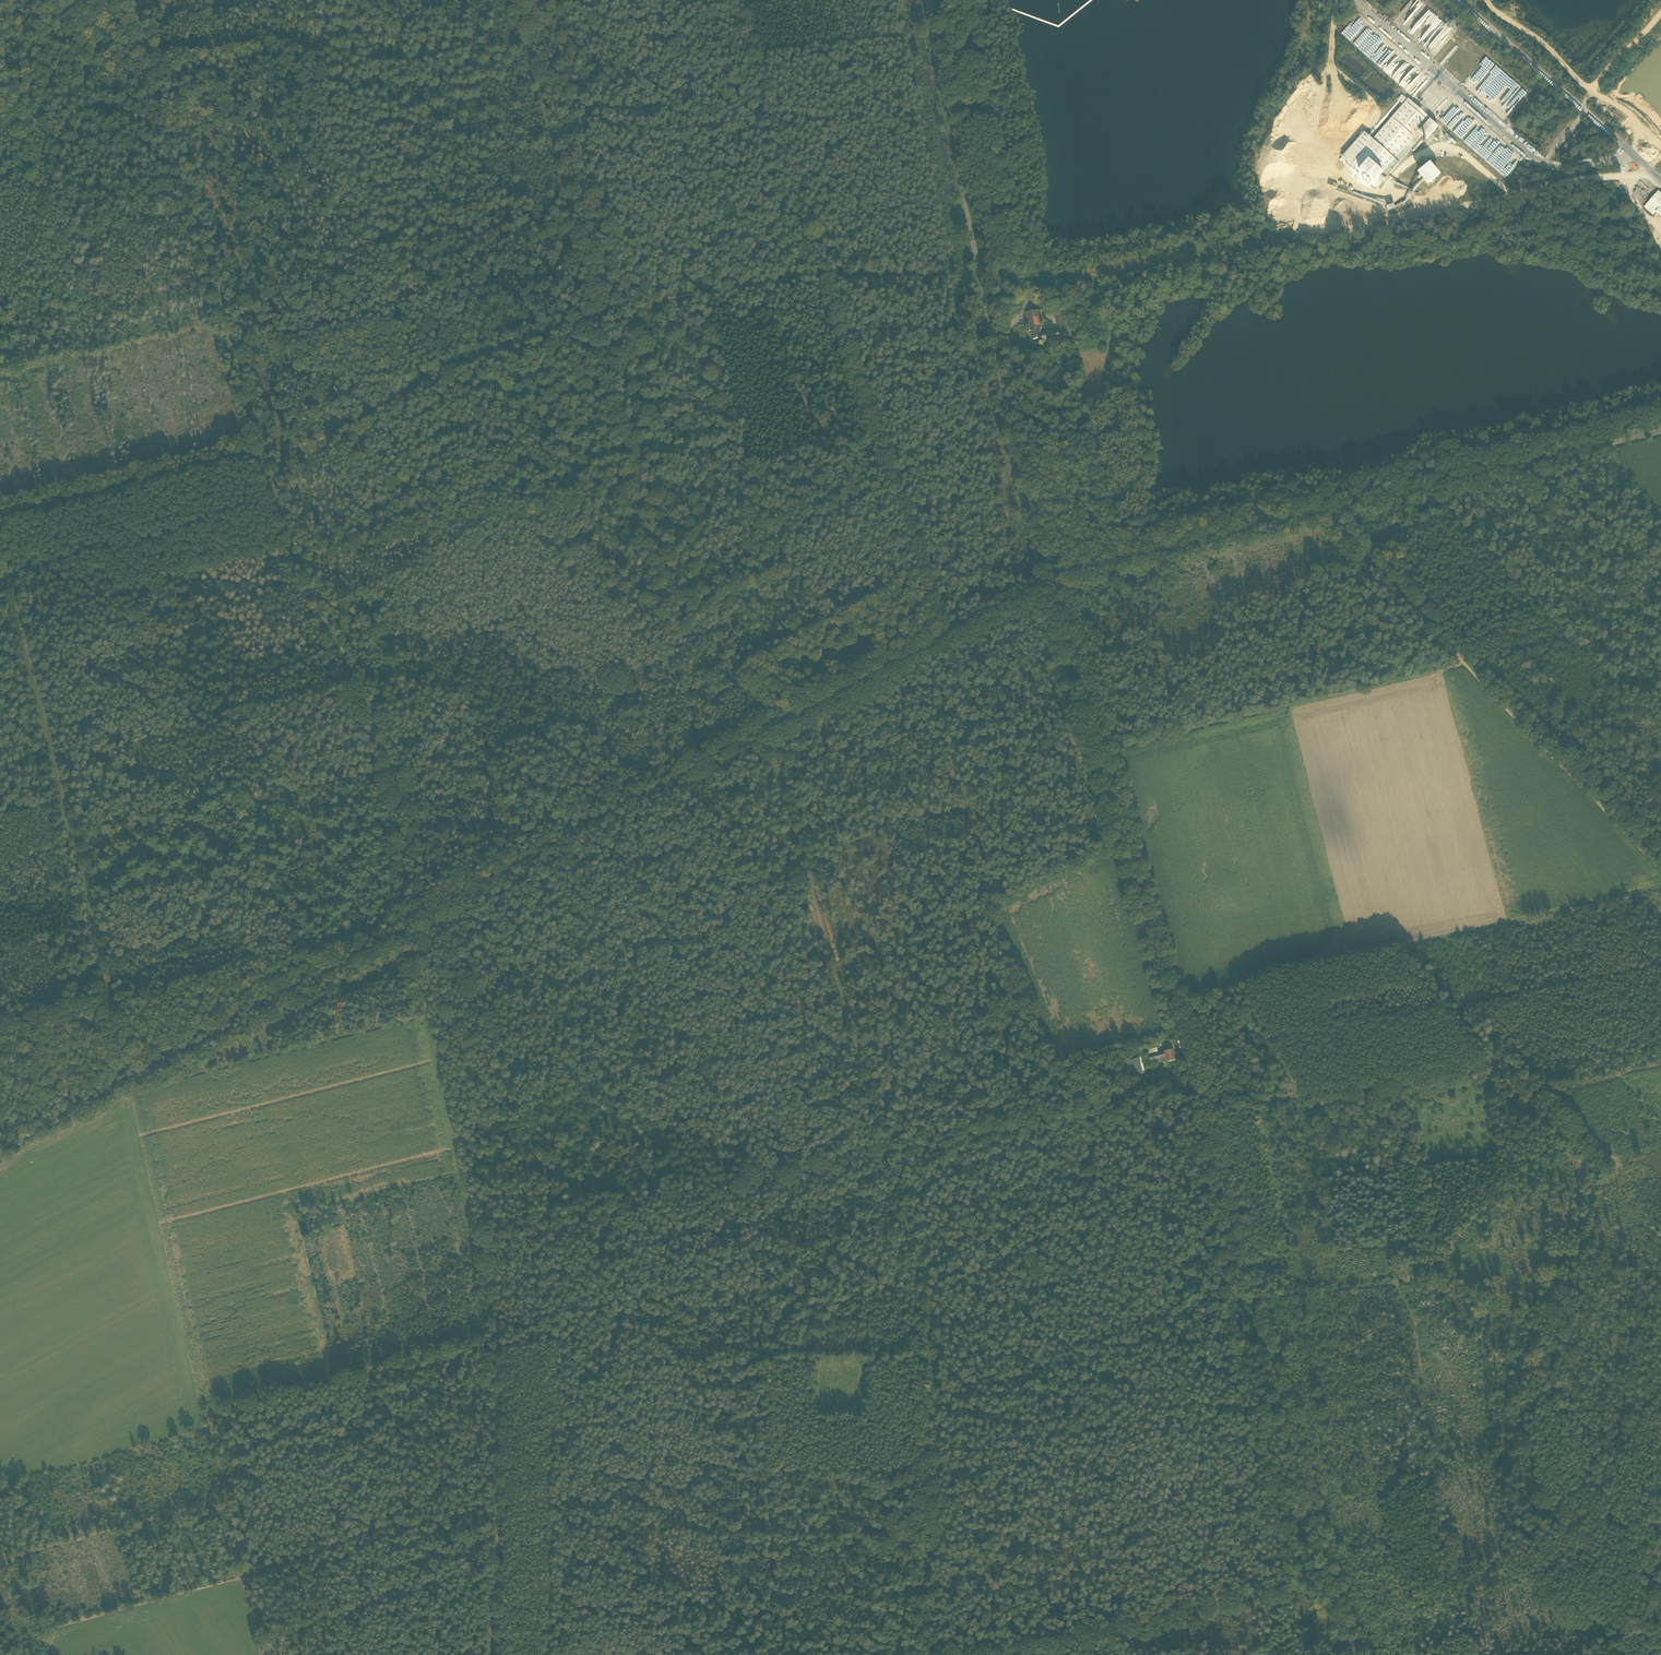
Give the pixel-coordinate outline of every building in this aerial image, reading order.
[(380,14),(381,15),(388,15),(389,14),(392,14),(394,18),(395,18),(393,14),(393,0),(381,0),(380,14)] [(1505,102),(1509,106),(1523,92),(1509,77),(1505,82),(1510,87),(1503,94),(1508,99),(1505,102)] [(1372,140),(1351,164),(1377,188),(1384,180),(1423,136),(1427,139),(1438,127),(1430,120),(1431,119),(1408,99),(1407,100),(1404,104),(1372,140)] [(1364,132),(1343,157),(1351,164),(1372,140),(1364,132)] [(457,180),(454,165),(456,162),(454,165),(451,166),(450,165),(443,166),(442,167),(445,182),(446,183),(453,182),(454,180),(457,180),(459,183),(457,180)] [(1439,176),(1430,165),(1418,175),(1423,180),(1424,181),(1428,186),(1439,176)] [(1658,192),(1644,208),(1653,215),(1655,212),(1660,218),(1660,195),(1658,192)] [(1038,310),(1026,313),(1028,326),(1041,324),(1039,316),(1038,310)] [(1062,311),(1055,313),(1056,317),(1058,329),(1061,328),(1065,328),(1062,311)] [(1041,324),(1028,326),(1029,331),(1031,331),(1033,340),(1042,338),(1041,332),(1040,329),(1042,328),(1041,324)] [(1041,332),(1042,338),(1043,342),(1055,340),(1063,338),(1061,328),(1058,329),(1041,332)] [(1055,340),(1043,342),(1044,348),(1056,346),(1055,340)] [(1167,1062),(1175,1060),(1172,1049),(1164,1051),(1167,1061),(1167,1062)] [(1157,1053),(1149,1055),(1152,1065),(1164,1061),(1167,1061),(1164,1051),(1157,1053)] [(1138,1058),(1123,1062),(1127,1074),(1142,1071),(1138,1058)]
